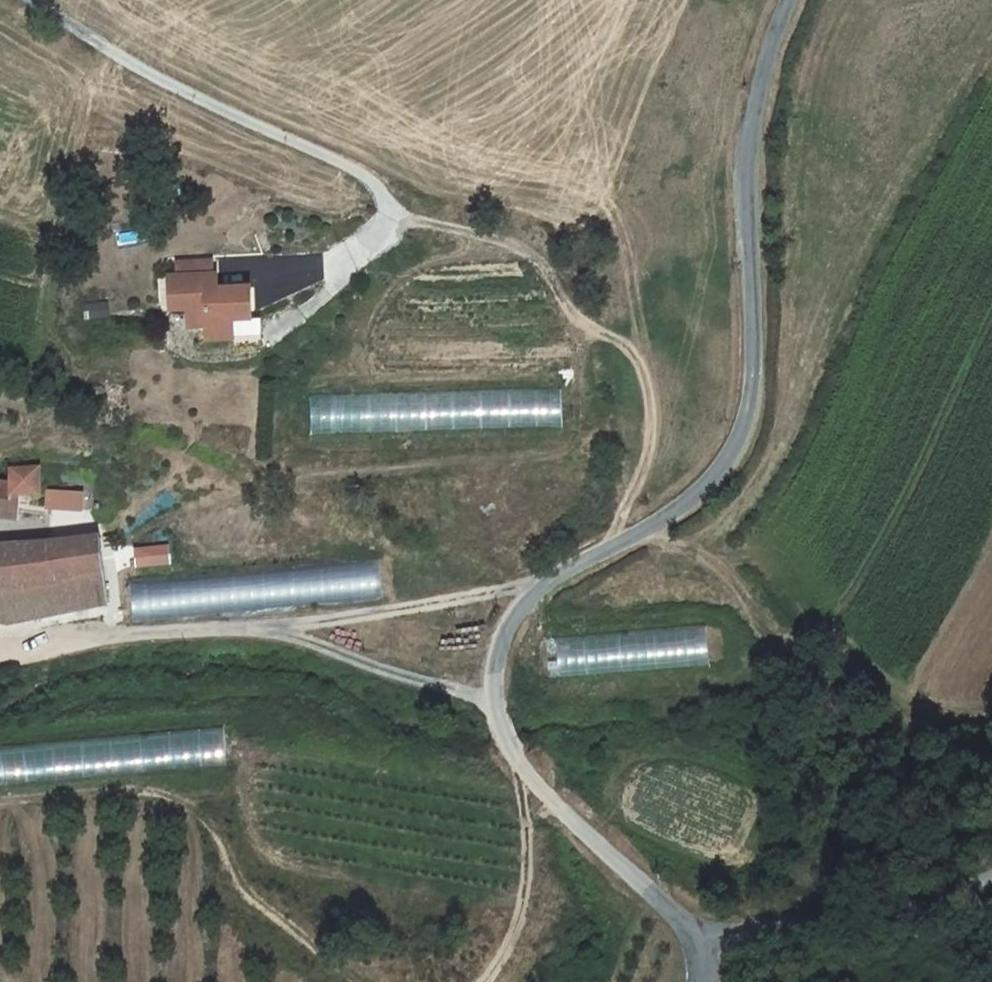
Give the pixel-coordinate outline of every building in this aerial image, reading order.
[(218,264),(184,263),(184,277),(217,277),(218,264)] [(222,277),(217,277),(184,277),(176,277),(176,310),(193,310),(193,323),(198,328),(203,328),(211,328),(211,342),(235,342),(235,350),(264,350),(265,323),(255,323),(255,292),(229,292),(227,296),(222,294),(222,292),(222,277)] [(572,388),(308,396),(309,436),(573,428),(572,388)] [(8,467),(7,485),(0,484),(0,517),(9,519),(8,506),(43,506),(43,468),(8,467)] [(50,490),(50,511),(84,511),(84,490),(50,490)] [(99,538),(54,543),(56,579),(102,572),(99,538)] [(5,617),(106,605),(102,572),(56,579),(54,543),(0,549),(0,616),(5,617)] [(699,627),(548,641),(552,680),(703,666),(699,627)] [(0,749),(0,782),(223,765),(221,732),(0,749)]
